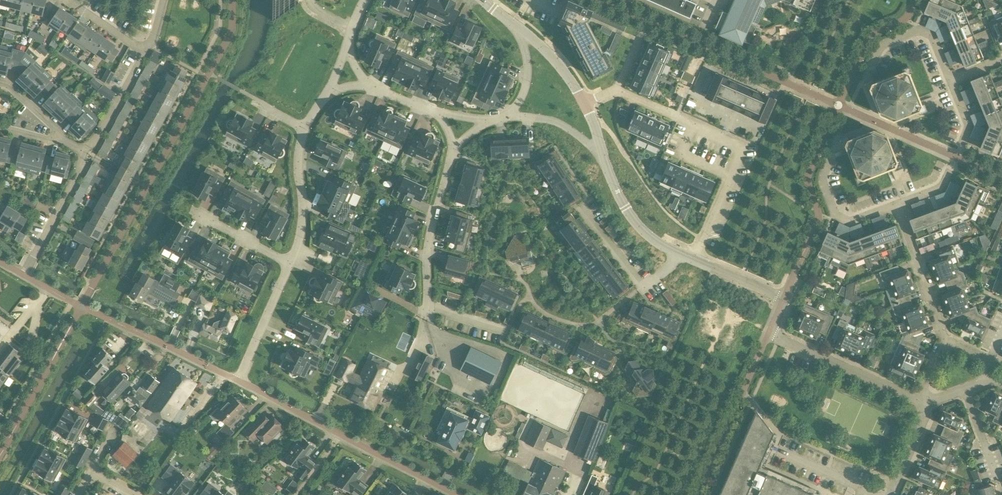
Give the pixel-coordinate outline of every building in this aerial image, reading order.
[(10,6),(21,9),(23,0),(12,0),(10,6)] [(21,9),(31,12),(34,0),(23,0),(21,9)] [(31,12),(42,15),(46,0),(34,0),(31,12)] [(273,21),(300,2),(300,1),(296,2),(296,0),(274,0),(273,21)] [(392,4),(410,12),(416,0),(394,0),(392,4)] [(432,22),(442,0),(421,0),(415,14),(428,20),(432,22)] [(432,22),(450,30),(458,13),(452,10),(455,2),(451,0),(442,0),(432,22)] [(690,17),(696,3),(691,1),(691,0),(652,0),(690,17)] [(715,28),(750,44),(750,43),(749,43),(757,26),(750,23),(760,1),(761,0),(736,0),(729,14),(723,11),(715,28),(714,28),(715,28)] [(792,3),(810,11),(815,0),(793,0),(792,3)] [(936,19),(944,0),(930,0),(925,12),(933,15),(932,18),(936,19)] [(949,0),(944,0),(936,19),(939,21),(940,18),(947,21),(962,6),(949,0)] [(987,9),(998,4),(988,0),(983,0),(987,9)] [(602,54),(584,21),(589,19),(590,16),(592,11),(569,1),(559,22),(566,25),(593,77),(612,67),(609,60),(605,54),(605,53),(602,54)] [(962,6),(947,21),(949,27),(946,28),(948,32),(969,23),(968,21),(962,6)] [(61,28),(70,15),(61,8),(49,25),(59,31),(61,28)] [(590,16),(624,32),(627,26),(592,11),(590,16)] [(70,35),(79,21),(70,15),(61,28),(61,29),(69,34),(70,35)] [(997,20),(989,23),(997,41),(1001,39),(1001,22),(997,20)] [(70,35),(68,37),(76,44),(88,27),(79,21),(70,35)] [(458,43),(460,40),(474,46),(482,28),(467,21),(463,30),(458,28),(458,27),(457,27),(451,40),(458,43)] [(969,23),(948,32),(949,35),(952,34),(955,42),(974,35),(970,25),(969,23)] [(610,35),(613,30),(602,25),(600,31),(610,35)] [(88,27),(76,44),(85,50),(97,33),(88,27)] [(396,35),(401,37),(404,32),(399,29),(396,35)] [(34,38),(37,33),(31,30),(28,36),(34,38)] [(37,33),(34,38),(43,43),(46,37),(37,33)] [(106,39),(97,33),(85,50),(86,50),(88,47),(96,53),(106,39)] [(608,52),(605,54),(609,60),(611,59),(621,35),(616,33),(608,52)] [(371,47),(372,47),(366,61),(378,66),(382,58),(388,61),(396,43),(377,35),(375,41),(374,40),(373,40),(372,41),(371,41),(370,42),(370,43),(370,44),(370,45),(371,46),(371,47)] [(955,42),(959,50),(956,51),(957,55),(979,46),(978,44),(974,35),(955,42)] [(106,39),(96,53),(106,59),(107,57),(112,60),(119,51),(114,47),(115,45),(106,39)] [(56,49),(58,44),(52,40),(49,44),(56,49)] [(666,63),(666,64),(668,65),(673,53),(672,52),(666,50),(663,48),(664,47),(657,44),(657,46),(651,43),(646,54),(666,63)] [(1,47),(0,52),(0,72),(7,74),(9,67),(17,69),(25,53),(24,53),(26,46),(18,44),(16,50),(1,47)] [(39,51),(45,56),(50,51),(44,45),(39,51)] [(979,46),(957,55),(959,59),(962,57),(965,66),(983,58),(980,49),(979,46)] [(68,57),(70,53),(64,48),(61,53),(68,57)] [(481,48),(475,61),(480,63),(484,54),(482,53),(483,49),(481,48)] [(404,84),(416,59),(399,51),(391,68),(397,71),(393,80),(400,84),(401,82),(404,84)] [(43,69),(25,53),(17,69),(23,74),(17,80),(26,88),(43,69)] [(70,53),(68,57),(74,61),(76,57),(70,53)] [(449,68),(452,56),(442,54),(439,65),(449,68)] [(661,74),(666,64),(666,63),(646,54),(644,59),(643,58),(640,64),(641,64),(641,65),(661,74)] [(684,79),(692,56),(686,54),(678,76),(684,79)] [(155,68),(158,63),(150,59),(147,64),(155,68)] [(428,64),(416,59),(404,84),(416,89),(419,81),(425,84),(428,79),(434,67),(428,64)] [(85,69),(88,65),(82,60),(79,65),(85,69)] [(490,61),(482,79),(508,90),(510,87),(511,87),(514,79),(505,75),(508,69),(490,61)] [(88,65),(85,69),(93,74),(96,70),(88,65)] [(656,86),(657,85),(661,74),(641,65),(641,66),(639,66),(637,72),(638,72),(636,77),(656,86)] [(168,69),(163,79),(181,89),(186,79),(184,77),(187,72),(177,67),(174,72),(168,69)] [(43,69),(26,88),(35,96),(40,91),(45,95),(54,85),(50,81),(52,78),(43,69)] [(108,69),(102,80),(109,84),(115,73),(108,69)] [(434,94),(449,101),(459,78),(444,72),(443,73),(437,70),(432,83),(438,86),(434,94)] [(872,84),(870,88),(880,114),(882,115),(892,119),(891,119),(893,120),(919,110),(921,105),(909,73),(904,71),(903,72),(880,81),(872,84)] [(972,90),(973,94),(995,85),(994,83),(990,73),(971,81),(975,89),(972,90)] [(141,74),(139,78),(146,82),(149,78),(142,74),(141,74)] [(701,91),(708,94),(706,96),(707,97),(707,98),(718,102),(753,117),(753,118),(764,123),(764,122),(765,122),(769,114),(770,114),(772,109),(771,109),(775,100),(774,100),(774,99),(764,94),(763,95),(728,79),(717,74),(717,75),(716,74),(715,77),(709,74),(701,91)] [(102,85),(94,77),(89,83),(97,91),(102,85)] [(659,86),(657,85),(656,86),(636,77),(631,88),(654,98),(659,86)] [(146,82),(139,78),(136,83),(137,83),(144,86),(146,82)] [(166,81),(161,90),(175,98),(181,89),(163,79),(166,81)] [(508,90),(482,79),(481,82),(472,102),(482,107),(485,101),(492,104),(495,98),(503,102),(507,93),(508,90)] [(104,94),(108,88),(105,86),(103,84),(102,85),(98,90),(104,94)] [(54,85),(45,95),(49,99),(44,104),(53,113),(70,94),(61,86),(58,89),(54,85)] [(995,85),(973,94),(975,98),(978,96),(981,105),(999,97),(996,88),(995,85)] [(161,90),(155,100),(170,108),(175,98),(161,90)] [(70,94),(53,113),(62,121),(67,115),(71,119),(80,109),(85,104),(72,92),(70,94)] [(131,93),(129,97),(136,101),(138,97),(131,93)] [(136,101),(129,97),(126,102),(127,102),(134,105),(136,101)] [(981,105),(984,113),(981,114),(983,117),(1001,109),(1001,103),(999,97),(981,105)] [(170,108),(155,100),(150,109),(165,117),(170,108)] [(335,124),(356,133),(362,119),(356,116),(360,108),(359,107),(359,106),(359,105),(359,104),(359,103),(358,102),(357,101),(356,101),(355,100),(354,100),(353,101),(352,101),(351,102),(350,103),(345,101),(342,109),(340,109),(339,109),(338,109),(337,110),(336,111),(335,112),(335,113),(335,115),(335,116),(336,117),(337,118),(335,124)] [(80,109),(71,119),(76,123),(70,129),(79,137),(85,132),(87,134),(96,123),(80,109)] [(165,117),(150,109),(145,119),(160,127),(165,117)] [(366,132),(383,140),(395,115),(393,114),(393,113),(393,112),(393,111),(392,110),(391,109),(390,109),(389,109),(388,109),(387,109),(387,110),(386,111),(383,109),(380,117),(374,115),(366,132)] [(983,117),(984,121),(987,120),(990,126),(1001,126),(1001,109),(983,117)] [(639,134),(647,116),(635,111),(634,114),(629,111),(624,122),(629,124),(627,129),(638,134),(639,134)] [(121,112),(118,116),(126,120),(128,116),(121,112)] [(228,128),(229,128),(226,135),(246,146),(254,132),(248,129),(252,121),(238,113),(234,120),(233,119),(232,119),(231,119),(230,119),(229,120),(228,121),(227,122),(227,123),(227,124),(227,125),(227,126),(228,127),(228,128)] [(395,115),(383,140),(401,148),(409,131),(403,128),(407,119),(399,115),(399,116),(395,115)] [(126,120),(118,116),(116,121),(123,124),(126,120)] [(652,118),(647,116),(639,134),(638,134),(636,138),(648,144),(658,121),(657,120),(657,119),(652,116),(652,118)] [(160,127),(145,119),(140,128),(155,136),(160,127)] [(658,121),(648,144),(665,151),(672,134),(667,131),(669,126),(658,121)] [(990,126),(987,132),(984,131),(983,135),(1001,143),(1001,126),(990,126)] [(155,136),(140,128),(135,137),(150,145),(155,136)] [(110,130),(108,135),(115,139),(118,135),(111,131),(110,130)] [(858,177),(862,179),(895,166),(897,162),(886,136),(884,135),(875,131),(873,130),(847,140),(845,145),(858,177)] [(283,148),(282,148),(287,140),(272,132),(268,140),(262,137),(255,149),(261,152),(260,153),(275,161),(278,156),(279,157),(280,157),(281,157),(281,156),(282,156),(283,156),(283,155),(284,155),(284,154),(285,153),(285,152),(285,151),(284,150),(284,149),(283,148)] [(426,134),(425,135),(424,134),(420,143),(414,140),(408,153),(414,156),(414,157),(429,164),(439,141),(434,139),(434,138),(434,137),(434,136),(433,134),(432,134),(431,133),(430,133),(429,133),(428,133),(427,134),(426,134)] [(115,139),(108,135),(105,139),(106,140),(106,139),(113,143),(115,139)] [(983,135),(981,138),(984,139),(980,148),(993,153),(992,155),(1000,157),(1001,151),(1001,143),(983,135)] [(0,137),(0,159),(11,162),(15,149),(9,147),(11,140),(0,137)] [(130,147),(144,155),(150,145),(135,137),(130,147)] [(511,157),(529,156),(528,138),(510,139),(511,157)] [(492,145),(488,149),(491,153),(492,153),(492,158),(511,157),(510,139),(491,140),(492,145)] [(338,170),(347,152),(321,140),(316,152),(324,156),(322,162),(321,161),(321,162),(338,170)] [(21,151),(15,149),(11,162),(17,164),(16,168),(28,171),(34,146),(23,143),(21,151)] [(130,147),(127,145),(121,155),(139,164),(144,155),(130,147)] [(34,146),(28,171),(39,174),(41,170),(46,171),(50,158),(44,157),(46,149),(34,146)] [(555,149),(537,161),(546,175),(561,165),(558,161),(561,158),(555,149)] [(106,159),(108,155),(100,150),(97,155),(106,159)] [(50,158),(46,171),(67,177),(70,163),(68,163),(70,155),(58,152),(56,160),(50,158)] [(121,155),(116,165),(134,175),(139,164),(121,155)] [(253,161),(247,157),(243,163),(250,167),(253,161)] [(384,162),(376,159),(374,164),(382,168),(384,162)] [(102,166),(102,165),(94,161),(91,166),(92,166),(99,170),(102,166)] [(232,161),(229,167),(234,169),(237,163),(232,161)] [(468,161),(461,183),(479,188),(479,187),(484,170),(475,167),(476,163),(468,161)] [(672,186),(680,167),(669,163),(668,165),(660,161),(655,172),(663,175),(661,181),(672,185),(672,186)] [(561,165),(546,175),(553,185),(568,176),(561,165)] [(682,195),(692,171),(685,168),(685,169),(680,167),(672,186),(672,185),(670,190),(682,195)] [(121,168),(118,174),(128,179),(131,173),(121,168)] [(194,192),(206,199),(210,191),(216,194),(225,177),(207,168),(204,173),(202,172),(198,180),(200,181),(194,192)] [(699,174),(692,171),(682,195),(693,200),(695,195),(703,177),(698,175),(699,174)] [(110,183),(125,191),(130,181),(128,179),(118,174),(116,173),(110,182),(110,183)] [(83,180),(90,184),(93,180),(86,176),(83,180)] [(426,188),(400,176),(392,194),(409,202),(412,196),(420,200),(421,197),(423,198),(426,191),(425,190),(426,188)] [(568,176),(553,185),(558,194),(574,185),(568,176)] [(695,195),(706,200),(714,182),(703,177),(695,195)] [(348,203),(356,186),(339,178),(338,179),(339,179),(336,184),(327,180),(323,188),(324,188),(323,192),(344,201),(348,204),(348,203)] [(90,184),(83,180),(81,185),(88,189),(90,184)] [(125,191),(110,183),(110,182),(107,181),(102,191),(105,193),(105,192),(120,200),(125,191)] [(231,213),(235,215),(248,190),(231,181),(222,198),(228,201),(223,210),(231,214),(231,213)] [(983,204),(989,190),(977,185),(977,187),(966,181),(962,190),(959,189),(958,192),(978,202),(977,204),(982,206),(983,204)] [(479,188),(461,183),(456,201),(474,205),(476,198),(481,199),(484,189),(479,187),(479,188)] [(574,185),(558,194),(565,205),(569,203),(571,206),(583,198),(574,185)] [(267,189),(264,195),(270,198),(273,192),(267,189)] [(248,190),(235,215),(246,221),(250,213),(256,216),(265,199),(248,190)] [(120,200),(105,192),(105,193),(100,202),(114,210),(120,200)] [(344,201),(323,192),(318,203),(326,207),(323,212),(323,213),(343,222),(351,204),(348,203),(348,204),(344,201)] [(959,197),(956,203),(971,219),(977,204),(978,202),(958,192),(956,196),(959,197)] [(36,208),(39,201),(24,195),(21,202),(36,208)] [(73,199),(80,203),(82,199),(75,195),(76,195),(75,195),(73,199)] [(80,203),(73,199),(70,204),(71,204),(78,208),(80,203)] [(114,210),(100,202),(95,211),(109,219),(114,210)] [(971,219),(956,203),(950,205),(949,202),(945,204),(953,226),(951,227),(953,231),(957,229),(956,225),(971,219)] [(26,219),(19,215),(20,213),(8,206),(7,208),(0,203),(0,204),(0,217),(1,218),(0,219),(2,220),(0,224),(0,227),(7,231),(11,225),(12,226),(13,225),(21,229),(26,219)] [(264,232),(267,234),(266,234),(266,235),(266,236),(267,237),(267,238),(268,239),(269,239),(270,239),(271,239),(272,238),(273,237),(276,238),(289,214),(271,204),(262,221),(268,224),(264,232)] [(942,208),(934,211),(941,230),(951,227),(953,226),(945,204),(941,205),(942,208)] [(393,224),(414,233),(419,222),(410,218),(413,213),(414,212),(401,206),(393,224)] [(567,237),(577,249),(591,238),(576,219),(579,217),(572,207),(555,221),(559,227),(557,233),(563,241),(567,237)] [(95,211),(89,221),(104,229),(109,219),(95,211)] [(452,215),(449,227),(470,233),(474,221),(470,220),(467,219),(468,215),(468,214),(457,211),(456,216),(452,215)] [(925,211),(921,213),(929,234),(927,235),(929,239),(933,238),(932,233),(941,230),(934,211),(926,214),(925,211)] [(929,234),(921,213),(918,214),(919,217),(910,220),(917,239),(927,235),(929,234)] [(70,222),(72,218),(65,214),(62,219),(63,219),(70,222)] [(607,215),(599,222),(602,225),(607,221),(609,225),(605,228),(607,231),(615,225),(607,215)] [(104,229),(89,221),(84,231),(99,238),(104,229)] [(189,229),(177,222),(171,234),(169,233),(165,240),(167,241),(164,247),(182,257),(191,240),(185,236),(189,229)] [(347,255),(348,252),(349,253),(353,245),(352,244),(352,242),(347,240),(350,233),(330,224),(327,231),(324,230),(323,233),(321,232),(319,238),(321,238),(318,245),(335,252),(336,250),(347,255)] [(414,233),(393,224),(385,241),(398,247),(398,246),(400,241),(410,245),(413,238),(412,237),(414,233)] [(889,254),(894,252),(892,248),(902,244),(895,226),(886,229),(885,226),(882,227),(890,249),(887,250),(889,254)] [(470,233),(449,227),(446,239),(458,242),(456,250),(465,253),(470,233)] [(890,249),(882,227),(878,229),(879,231),(871,234),(878,253),(887,250),(890,249)] [(91,247),(94,241),(78,232),(74,238),(82,243),(82,244),(81,244),(78,250),(76,250),(75,251),(69,248),(64,257),(70,261),(69,262),(82,269),(89,256),(87,256),(91,249),(90,248),(90,247),(91,247)] [(828,233),(820,251),(817,256),(827,260),(829,255),(831,256),(841,235),(837,234),(836,237),(828,233)] [(515,236),(506,252),(508,258),(513,261),(520,259),(524,258),(527,253),(527,252),(525,246),(522,244),(524,241),(522,234),(515,236)] [(878,253),(871,234),(863,237),(862,235),(858,236),(866,258),(864,258),(865,263),(870,261),(868,257),(878,253)] [(831,264),(838,267),(838,269),(848,273),(848,264),(849,243),(843,240),(844,237),(841,235),(831,256),(829,255),(827,260),(826,261),(831,263),(831,264)] [(591,238),(577,249),(587,262),(601,251),(604,250),(593,236),(591,238)] [(848,264),(864,258),(866,258),(858,236),(855,237),(856,240),(849,243),(848,264)] [(205,270),(208,265),(219,245),(208,239),(204,247),(198,244),(199,244),(198,244),(189,261),(205,270)] [(380,252),(383,244),(371,239),(367,247),(380,252)] [(991,251),(995,253),(999,242),(996,240),(991,251)] [(991,242),(983,245),(986,252),(991,242)] [(205,270),(222,279),(231,262),(225,259),(230,250),(223,246),(222,247),(219,245),(208,265),(205,270)] [(934,271),(934,272),(953,265),(959,263),(952,246),(934,252),(937,259),(930,261),(930,262),(929,265),(931,270),(934,271)] [(524,258),(520,259),(522,266),(534,263),(531,251),(527,252),(527,253),(524,258)] [(587,262),(583,264),(590,273),(608,260),(601,251),(587,262)] [(471,262),(447,255),(444,266),(447,266),(445,273),(463,278),(466,268),(469,269),(471,262)] [(362,260),(356,274),(368,279),(374,265),(362,260)] [(608,260),(590,273),(597,282),(600,279),(614,268),(608,260)] [(255,265),(254,266),(249,263),(244,271),(239,268),(238,268),(231,280),(238,284),(237,285),(251,292),(263,270),(264,269),(264,268),(264,267),(263,267),(263,266),(262,265),(262,264),(261,264),(260,263),(259,263),(257,263),(257,264),(256,264),(255,265)] [(414,280),(413,279),(415,274),(393,264),(383,285),(397,291),(400,285),(408,289),(409,288),(410,288),(411,289),(412,289),(413,288),(414,287),(415,287),(415,286),(416,285),(416,284),(416,283),(416,282),(415,281),(415,280),(414,280)] [(953,265),(934,272),(935,273),(933,276),(935,280),(938,282),(938,283),(950,279),(952,284),(965,280),(962,273),(956,270),(955,271),(953,265)] [(614,268),(600,279),(607,289),(622,278),(614,268)] [(886,290),(911,281),(911,279),(912,277),(910,272),(908,271),(907,270),(895,274),(893,268),(880,273),(883,280),(887,282),(889,289),(886,290)] [(180,294),(177,292),(182,283),(169,275),(163,285),(155,280),(144,274),(139,284),(137,283),(130,295),(134,298),(138,300),(138,299),(142,302),(149,290),(174,304),(180,294)] [(312,286),(313,286),(310,292),(315,294),(314,295),(314,296),(314,297),(314,298),(315,299),(315,300),(316,300),(317,301),(318,301),(319,302),(320,301),(322,301),(322,300),(323,300),(324,299),(332,303),(342,282),(328,275),(325,281),(317,277),(317,278),(316,277),(315,277),(314,277),(313,277),(312,278),(311,278),(311,279),(310,280),(310,281),(310,282),(310,283),(310,284),(311,285),(312,286)] [(480,276),(472,293),(487,300),(488,300),(495,283),(480,276)] [(622,278),(607,289),(615,298),(618,295),(621,298),(631,290),(622,278)] [(996,278),(992,290),(1001,294),(1001,280),(996,278)] [(968,298),(964,288),(967,286),(965,280),(952,284),(955,290),(942,295),(943,296),(942,299),(944,303),(946,305),(947,306),(965,299),(968,298)] [(912,282),(911,281),(886,290),(893,307),(905,302),(903,296),(915,292),(915,290),(916,288),(914,283),(912,282)] [(855,295),(856,282),(848,285),(848,288),(847,297),(847,298),(855,301),(863,299),(855,295)] [(487,300),(485,304),(497,309),(499,305),(506,289),(495,283),(488,300),(487,300)] [(812,292),(824,298),(827,291),(815,285),(812,292)] [(839,293),(847,297),(848,288),(843,285),(839,293)] [(362,287),(350,307),(377,322),(388,302),(362,287)] [(193,288),(189,297),(197,301),(202,292),(193,288)] [(506,289),(499,305),(513,312),(521,295),(506,289)] [(677,302),(667,289),(662,293),(672,306),(677,302)] [(202,294),(196,305),(209,312),(215,300),(202,294)] [(965,299),(947,306),(947,307),(946,310),(948,314),(950,315),(951,317),(963,312),(965,318),(977,314),(975,307),(969,309),(965,299)] [(632,306),(629,305),(622,321),(637,327),(646,307),(634,302),(632,306)] [(905,302),(893,307),(895,314),(901,317),(903,316),(905,321),(924,314),(923,313),(924,310),(923,306),(920,305),(920,303),(907,308),(905,302)] [(805,334),(816,309),(805,305),(794,329),(796,329),(797,332),(801,334),(804,333),(805,334)] [(658,313),(646,307),(637,327),(650,333),(658,313)] [(200,332),(217,340),(221,331),(222,327),(230,331),(238,313),(229,309),(223,323),(218,321),(215,322),(213,327),(204,323),(200,332)] [(833,317),(816,309),(805,334),(807,334),(808,337),(812,339),(815,338),(816,338),(821,326),(827,329),(833,317)] [(522,322),(519,329),(530,334),(538,318),(523,311),(519,320),(522,322)] [(658,313),(650,333),(661,338),(669,318),(658,313)] [(905,321),(905,322),(899,324),(899,325),(899,327),(900,332),(902,333),(903,335),(902,339),(914,344),(918,336),(916,330),(928,326),(927,324),(928,322),(927,317),(924,316),(924,314),(905,321)] [(977,314),(965,318),(966,322),(963,329),(981,337),(986,327),(987,328),(991,320),(977,314)] [(303,316),(301,319),(301,318),(300,318),(299,319),(298,319),(297,320),(297,321),(297,322),(297,323),(297,324),(298,324),(298,325),(297,328),(305,332),(303,337),(302,337),(302,338),(319,346),(328,328),(303,316)] [(541,339),(549,323),(538,318),(530,334),(541,339)] [(669,318),(661,338),(668,341),(666,346),(672,349),(677,335),(674,334),(680,322),(669,318)] [(549,323),(541,339),(552,344),(560,328),(555,326),(557,322),(550,319),(548,322),(549,323)] [(9,328),(0,320),(0,340),(9,328)] [(857,327),(847,323),(840,320),(835,332),(841,335),(836,347),(837,347),(838,350),(843,352),(845,351),(847,352),(857,327)] [(857,327),(847,352),(848,352),(849,355),(854,357),(856,356),(858,356),(860,350),(866,353),(874,335),(864,331),(864,329),(860,327),(858,327),(857,327)] [(552,344),(550,348),(565,354),(572,338),(568,336),(570,332),(560,328),(552,344)] [(577,342),(570,357),(572,362),(580,360),(582,358),(585,359),(586,359),(593,343),(594,343),(595,341),(591,338),(588,337),(586,340),(583,338),(580,344),(577,342)] [(902,339),(895,355),(919,366),(919,364),(922,363),(924,359),(923,356),(924,355),(912,350),(914,344),(902,339)] [(585,359),(584,363),(595,368),(604,348),(594,343),(593,343),(586,359),(585,359)] [(10,345),(0,358),(0,387),(9,375),(10,376),(17,366),(11,361),(18,352),(10,345)] [(461,370),(490,384),(501,361),(472,347),(461,370)] [(84,375),(95,384),(109,368),(106,365),(113,357),(103,348),(92,360),(95,363),(84,375)] [(282,365),(290,369),(290,370),(290,371),(290,372),(290,373),(291,374),(291,375),(292,375),(293,376),(294,376),(295,376),(296,376),(297,376),(298,375),(299,374),(299,373),(305,376),(311,363),(317,366),(321,358),(301,348),(298,354),(289,350),(282,365)] [(604,348),(595,368),(605,373),(611,371),(617,357),(613,355),(614,353),(604,348)] [(422,353),(413,371),(424,376),(433,358),(422,353)] [(895,355),(890,365),(887,372),(904,380),(907,374),(914,377),(915,375),(917,374),(919,370),(918,367),(919,366),(895,355)] [(877,361),(870,358),(866,365),(874,368),(877,361)] [(369,359),(361,376),(361,377),(360,379),(365,382),(383,391),(393,371),(369,359)] [(361,377),(361,376),(351,372),(355,365),(345,360),(337,375),(347,380),(348,378),(358,382),(350,398),(362,404),(368,391),(362,388),(365,382),(360,379),(361,377)] [(628,365),(626,368),(631,374),(634,374),(638,380),(636,384),(638,387),(635,392),(638,395),(651,394),(656,385),(651,377),(653,376),(653,374),(652,374),(652,370),(650,370),(650,369),(648,369),(645,372),(637,361),(633,361),(630,362),(629,362),(628,365)] [(124,367),(101,393),(111,402),(135,376),(133,374),(134,373),(128,367),(127,369),(124,367)] [(197,383),(174,367),(148,406),(170,421),(197,383)] [(152,393),(160,382),(151,375),(143,386),(144,386),(142,388),(141,387),(138,391),(133,387),(126,396),(140,407),(151,392),(152,393)] [(368,391),(362,404),(374,410),(383,391),(365,382),(362,388),(368,391)] [(79,399),(83,395),(77,389),(73,393),(79,399)] [(83,400),(90,407),(99,398),(92,391),(83,400)] [(1000,424),(1001,419),(1001,410),(1000,409),(1001,404),(1001,396),(994,392),(992,397),(989,398),(987,402),(988,405),(986,410),(996,415),(993,421),(1000,424)] [(232,396),(220,409),(218,407),(210,415),(215,420),(218,420),(221,417),(227,423),(217,433),(225,441),(234,432),(229,428),(247,410),(239,403),(239,401),(236,397),(234,397),(232,396)] [(130,421),(137,412),(132,408),(125,417),(130,421)] [(61,419),(82,430),(88,419),(74,412),(74,413),(67,409),(61,419)] [(118,416),(107,409),(102,415),(113,423),(118,416)] [(439,441),(454,449),(459,438),(460,439),(464,430),(463,430),(465,425),(469,428),(469,429),(481,434),(489,417),(477,411),(472,422),(452,413),(448,422),(442,420),(438,430),(443,432),(439,441)] [(948,433),(960,438),(963,432),(957,430),(962,419),(957,417),(956,414),(951,412),(949,413),(944,411),(939,422),(951,427),(948,433)] [(756,412),(720,494),(817,494),(767,473),(766,475),(757,471),(773,435),(756,412)] [(108,421),(99,415),(94,425),(103,430),(108,421)] [(260,416),(245,432),(244,432),(253,442),(260,436),(267,443),(274,436),(275,438),(277,438),(280,435),(280,433),(278,431),(283,426),(272,415),(266,420),(264,420),(260,416)] [(609,423),(589,415),(574,454),(594,461),(609,423)] [(82,430),(61,419),(56,429),(63,433),(62,434),(76,442),(82,430)] [(542,450),(552,428),(536,421),(526,442),(542,450)] [(960,438),(948,433),(946,439),(934,433),(931,436),(929,440),(930,443),(929,444),(947,452),(952,442),(958,445),(960,438)] [(300,445),(297,443),(284,460),(292,466),(293,465),(298,468),(299,467),(302,469),(297,475),(304,479),(316,463),(307,456),(315,446),(305,439),(300,445)] [(126,468),(139,454),(125,442),(116,452),(123,458),(120,462),(126,468)] [(83,444),(78,454),(87,459),(92,450),(83,444)] [(936,460),(934,466),(946,471),(953,455),(947,452),(929,444),(928,446),(926,447),(924,451),(925,454),(924,455),(936,460)] [(219,451),(214,446),(204,456),(209,461),(219,451)] [(39,459),(60,470),(67,459),(53,451),(52,453),(45,449),(39,459)] [(87,459),(78,454),(73,463),(82,468),(87,459)] [(60,470),(39,459),(34,469),(41,473),(40,474),(54,482),(60,470)] [(566,471),(540,459),(533,472),(509,460),(504,471),(528,484),(523,494),(555,494),(566,471)] [(349,492),(351,490),(357,494),(361,494),(367,486),(358,480),(366,470),(356,462),(352,468),(348,466),(335,483),(344,489),(345,488),(349,492)] [(166,492),(170,494),(179,494),(183,489),(187,492),(194,482),(171,465),(163,477),(173,484),(166,492)] [(946,471),(934,466),(931,472),(919,466),(919,468),(916,469),(914,473),(915,476),(914,478),(938,488),(946,471)] [(974,481),(980,478),(977,469),(971,471),(974,481)] [(610,492),(595,486),(598,477),(592,475),(583,494),(609,494),(610,492)] [(294,492),(300,483),(293,479),(287,487),(294,492)] [(56,494),(58,494),(67,494),(71,489),(61,484),(56,494)] [(209,484),(201,494),(224,494),(209,484)] [(272,493),(274,491),(266,485),(263,489),(272,493)] [(992,485),(982,488),(976,490),(978,494),(994,494),(992,485)] [(387,494),(407,494),(408,494),(398,487),(393,493),(390,490),(387,494)]
